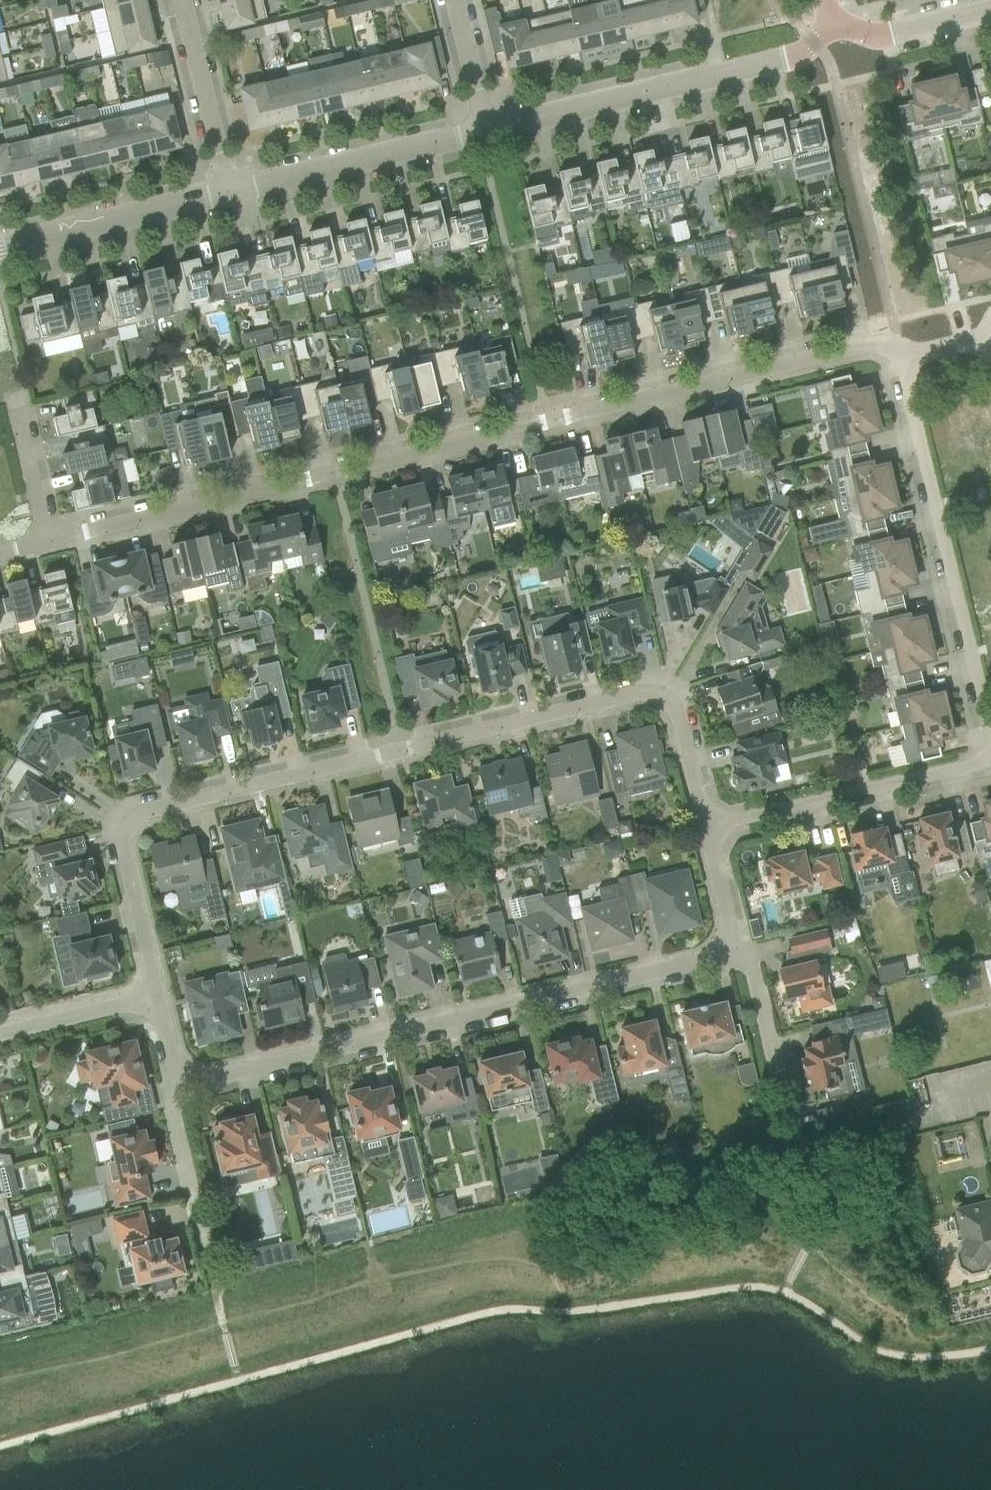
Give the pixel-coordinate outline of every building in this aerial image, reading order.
[(45,0),(35,0),(37,12),(47,9),(45,0)] [(47,9),(56,7),(55,0),(45,0),(47,9)] [(103,8),(137,0),(101,0),(103,8)] [(103,8),(109,31),(149,22),(143,0),(137,0),(103,8)] [(261,0),(239,0),(220,5),(226,29),(266,19),(261,0)] [(392,0),(373,0),(367,2),(369,11),(393,5),(392,0)] [(616,0),(591,0),(592,6),(602,45),(625,40),(616,0)] [(640,0),(616,0),(625,40),(649,34),(640,0)] [(649,34),(672,28),(665,0),(640,0),(649,34)] [(672,28),(696,23),(693,9),(704,6),(702,0),(665,0),(672,28)] [(369,11),(367,2),(344,7),(347,17),(369,11)] [(602,45),(592,6),(569,11),(579,51),(602,45)] [(347,17),(344,7),(333,10),(335,20),(347,17)] [(495,13),(494,8),(483,11),(493,54),(504,52),(508,68),(532,62),(522,22),(498,28),(497,24),(500,22),(498,14),(495,13)] [(579,51),(569,11),(546,17),(555,56),(579,51)] [(321,13),(298,18),(300,28),(301,32),(324,27),(321,13)] [(68,41),(65,30),(65,26),(78,23),(76,15),(53,20),(58,44),(68,41)] [(555,56),(546,17),(522,22),(532,62),(555,56)] [(298,18),(286,21),(274,24),(277,34),(300,28),(298,18)] [(149,22),(109,31),(115,56),(155,46),(149,22)] [(274,24),(263,27),(251,30),(253,39),(277,34),(274,24)] [(253,39),(251,30),(240,32),(242,42),(253,39)] [(43,47),(52,45),(50,34),(40,36),(43,47)] [(404,51),(414,91),(438,85),(434,71),(446,69),(438,37),(426,40),(427,45),(404,51)] [(68,41),(58,44),(61,55),(80,51),(77,39),(68,41)] [(55,57),(52,45),(43,47),(46,59),(55,57)] [(404,51),(381,56),(390,96),(414,91),(404,51)] [(144,55),(133,58),(135,68),(146,65),(144,55)] [(390,96),(381,56),(357,62),(367,102),(390,96)] [(135,68),(133,58),(121,61),(124,71),(135,68)] [(357,62),(334,68),(344,107),(367,102),(357,62)] [(86,69),(88,79),(100,76),(97,67),(86,69)] [(334,68),(311,73),(320,113),(344,107),(334,68)] [(970,71),(974,89),(976,96),(988,93),(983,68),(970,71)] [(88,79),(86,69),(75,72),(77,82),(88,79)] [(311,73),(287,79),(297,118),(320,113),(311,73)] [(62,75),(51,78),(39,81),(42,90),(65,85),(62,75)] [(976,96),(974,89),(956,93),(952,78),(932,83),(942,128),(957,125),(958,130),(982,124),(976,96)] [(287,79),(264,84),(274,124),(297,118),(287,79)] [(39,81),(28,83),(16,86),(19,96),(30,93),(31,93),(42,90),(39,81)] [(942,128),(932,83),(911,88),(915,103),(896,107),(905,143),(929,137),(928,132),(942,128)] [(274,124),(264,84),(240,90),(250,130),(274,124)] [(30,93),(19,96),(21,106),(34,103),(31,93),(30,93)] [(109,164),(99,124),(95,105),(71,111),(76,130),(85,169),(109,164)] [(170,107),(146,113),(155,152),(179,147),(170,107)] [(801,128),(784,132),(783,132),(792,165),(791,165),(795,180),(832,171),(818,110),(798,115),(801,128)] [(146,113),(122,118),(132,158),(155,152),(146,113)] [(132,158),(122,118),(99,124),(109,164),(132,158)] [(764,137),(747,141),(746,141),(753,167),(754,174),(773,170),(771,163),(789,159),(791,165),(792,165),(783,132),(784,132),(781,119),(761,124),(764,137)] [(727,146),(710,150),(709,150),(715,176),(717,181),(736,176),(735,171),(753,167),(746,141),(747,141),(744,128),(724,133),(727,146)] [(85,169),(76,130),(52,135),(62,175),(85,169)] [(52,135),(29,141),(39,180),(62,175),(52,135)] [(709,150),(710,150),(707,137),(687,141),(690,155),(672,159),(680,190),(699,185),(698,180),(715,176),(709,150)] [(39,180),(29,141),(6,146),(15,186),(39,180)] [(15,186),(6,146),(0,148),(0,190),(15,186)] [(680,190),(672,159),(655,163),(651,150),(632,155),(635,168),(636,168),(645,208),(646,208),(646,209),(680,201),(677,190),(680,190)] [(615,159),(595,164),(598,177),(599,177),(607,210),(625,206),(626,212),(645,208),(636,168),(635,168),(618,172),(615,159)] [(599,177),(598,177),(581,181),(578,168),(558,172),(563,194),(564,194),(571,225),(572,225),(571,222),(589,218),(588,215),(607,210),(599,177)] [(955,182),(931,187),(934,200),(958,194),(955,182)] [(564,194),(563,194),(546,198),(543,185),(523,189),(532,229),(551,224),(552,229),(571,225),(564,194)] [(461,218),(443,222),(443,223),(450,254),(469,249),(468,244),(487,240),(477,200),(458,205),(461,218)] [(422,219),(405,223),(404,223),(411,255),(430,250),(429,245),(447,241),(450,254),(443,223),(443,222),(438,201),(419,206),(422,219)] [(385,228),(368,232),(367,232),(375,263),(394,259),(392,254),(410,250),(411,255),(404,223),(405,223),(401,210),(382,215),(385,228)] [(348,237),(331,241),(330,241),(336,267),(341,288),(360,283),(356,263),(373,259),(374,264),(375,263),(367,232),(368,232),(364,219),(345,224),(348,237)] [(966,224),(968,234),(979,280),(990,278),(990,219),(966,224)] [(685,221),(670,225),(674,243),(690,239),(685,221)] [(311,246),(294,250),(293,250),(303,293),(304,297),(323,292),(319,272),(336,267),(330,241),(331,241),(328,228),(308,233),(311,246)] [(825,268),(811,271),(821,316),(837,312),(837,309),(844,307),(838,285),(849,282),(851,289),(852,289),(846,264),(853,262),(854,266),(855,266),(847,231),(833,234),(828,260),(823,261),(825,268)] [(743,233),(730,236),(733,250),(746,247),(743,233)] [(979,280),(968,234),(953,237),(952,233),(941,236),(942,239),(932,241),(936,254),(933,255),(937,274),(955,270),(958,285),(979,280)] [(293,250),(294,250),(291,237),(271,241),(274,254),(256,259),(264,290),(264,292),(282,288),(285,297),(303,293),(293,250)] [(703,242),(695,244),(698,258),(706,256),(703,242)] [(264,290),(256,259),(238,263),(235,250),(215,255),(219,268),(227,299),(228,306),(246,302),(246,303),(252,306),(267,303),(264,292),(264,290)] [(219,268),(201,272),(198,259),(179,264),(182,277),(182,276),(190,310),(191,310),(189,303),(207,299),(208,304),(227,299),(219,268)] [(552,263),(541,265),(545,278),(555,276),(552,263)] [(598,266),(589,268),(592,281),(601,278),(598,266)] [(821,316),(811,271),(796,275),(795,267),(774,272),(780,299),(792,296),(798,318),(805,316),(806,320),(821,316)] [(182,276),(182,277),(164,281),(161,268),(142,272),(145,286),(145,285),(155,326),(156,326),(154,319),(190,310),(182,276)] [(780,299),(774,272),(753,277),(755,285),(741,288),(752,333),(752,332),(767,329),(767,325),(774,324),(769,302),(780,299)] [(145,285),(145,286),(127,290),(124,277),(105,281),(108,294),(116,328),(134,324),(136,330),(155,326),(145,285)] [(466,281),(459,284),(462,296),(475,293),(473,285),(466,281)] [(434,283),(419,286),(424,306),(439,303),(434,283)] [(725,284),(704,289),(710,316),(722,313),(727,335),(735,333),(736,337),(752,333),(741,288),(726,291),(725,284)] [(108,294),(91,299),(87,286),(68,290),(71,303),(79,335),(80,334),(85,356),(102,352),(99,341),(118,336),(116,328),(108,294)] [(685,301),(671,305),(682,350),(682,349),(697,345),(697,342),(704,341),(699,319),(710,316),(704,289),(683,294),(685,301)] [(34,314),(19,317),(26,343),(40,339),(41,344),(79,335),(71,303),(54,307),(53,305),(50,294),(31,299),(34,314)] [(476,297),(465,300),(468,310),(479,307),(476,297)] [(655,301),(634,306),(641,332),(653,330),(658,351),(665,350),(666,353),(682,350),(671,305),(656,308),(655,301)] [(641,332),(634,306),(613,311),(615,318),(601,322),(611,366),(612,366),(627,362),(627,359),(634,357),(628,335),(641,332)] [(335,315),(322,317),(325,330),(337,327),(335,315)] [(576,319),(560,323),(560,324),(568,357),(569,357),(568,350),(583,346),(584,353),(588,368),(595,367),(595,370),(611,366),(601,322),(586,325),(585,317),(576,319)] [(289,325),(276,328),(278,339),(292,336),(289,325)] [(271,328),(257,331),(260,345),(274,341),(271,328)] [(476,351),(487,396),(488,396),(503,392),(502,389),(509,387),(504,365),(515,363),(517,369),(518,369),(510,335),(489,340),(491,348),(476,351)] [(487,396),(476,351),(462,355),(460,347),(439,352),(447,379),(458,376),(464,398),(470,396),(471,400),(487,396)] [(447,379),(439,352),(419,357),(421,365),(406,368),(417,413),(433,409),(432,406),(439,404),(434,382),(447,379)] [(174,355),(162,357),(164,367),(176,366),(174,355)] [(162,356),(149,359),(151,367),(164,364),(162,356)] [(417,413),(406,368),(392,372),(390,364),(369,369),(376,396),(388,393),(393,415),(400,413),(401,417),(417,413)] [(376,396),(369,369),(349,374),(351,382),(336,385),(347,430),(348,429),(363,426),(362,422),(369,421),(364,399),(376,396)] [(101,373),(90,376),(93,386),(103,384),(101,373)] [(78,376),(74,383),(76,391),(89,388),(86,374),(78,376)] [(819,396),(816,396),(819,407),(824,406),(828,420),(873,410),(868,389),(853,393),(849,375),(830,380),(830,383),(817,386),(819,396)] [(247,399),(230,403),(236,430),(248,427),(253,448),(260,447),(261,450),(277,447),(266,402),(260,377),(243,381),(247,399)] [(347,430),(336,385),(322,388),(320,381),(300,386),(306,413),(318,410),(324,432),(330,430),(331,434),(347,430)] [(280,398),(266,402),(277,447),(278,446),(293,442),(292,439),(299,438),(294,416),(306,413),(300,386),(279,391),(280,398)] [(70,434),(104,426),(104,425),(96,427),(92,410),(97,409),(92,389),(59,397),(59,398),(61,398),(65,415),(52,418),(57,438),(70,435),(70,434)] [(211,415),(196,419),(207,463),(208,463),(223,459),(223,456),(230,454),(224,432),(236,430),(230,403),(227,391),(213,395),(216,406),(209,408),(211,415)] [(733,410),(707,416),(717,457),(735,452),(747,473),(761,469),(754,438),(749,420),(736,423),(733,410)] [(873,410),(828,420),(831,436),(826,437),(832,460),(867,452),(863,434),(878,431),(873,410)] [(207,463),(196,419),(182,422),(180,411),(159,416),(168,453),(169,453),(167,446),(178,444),(183,465),(190,464),(191,467),(207,463)] [(748,414),(749,420),(754,438),(766,435),(760,411),(748,414)] [(673,438),(671,439),(681,479),(681,480),(698,476),(698,461),(717,457),(707,416),(681,422),(685,440),(674,443),(673,438)] [(70,434),(70,435),(74,452),(61,455),(66,475),(79,472),(79,471),(113,463),(113,462),(104,426),(70,434)] [(629,434),(639,473),(642,489),(643,488),(639,473),(649,471),(653,486),(681,479),(671,439),(669,439),(671,446),(659,448),(655,428),(629,434)] [(594,457),(602,490),(606,507),(623,503),(620,494),(630,492),(626,477),(639,473),(629,434),(604,440),(608,459),(597,462),(596,457),(594,457)] [(602,490),(594,457),(593,455),(590,455),(591,460),(576,463),(575,459),(576,458),(577,457),(577,456),(577,455),(577,454),(577,452),(576,451),(575,450),(573,449),(572,449),(570,449),(552,453),(554,464),(552,464),(557,487),(560,487),(563,500),(602,490)] [(867,452),(832,460),(838,484),(843,483),(846,497),(891,486),(886,466),(871,469),(867,452)] [(554,464),(552,453),(533,457),(532,458),(530,460),(529,461),(529,462),(529,464),(529,466),(530,468),(531,469),(533,470),(535,475),(517,479),(521,496),(548,489),(551,503),(563,500),(560,487),(557,487),(552,464),(554,464)] [(79,471),(79,472),(83,489),(70,492),(75,512),(130,498),(120,460),(113,462),(113,463),(79,471)] [(500,465),(474,472),(483,511),(488,510),(492,528),(515,522),(511,504),(510,504),(500,465)] [(170,467),(155,470),(159,484),(173,480),(170,467)] [(483,511),(474,472),(447,478),(453,502),(442,505),(440,498),(439,498),(440,503),(450,542),(463,539),(461,531),(469,530),(469,514),(483,511)] [(422,484),(396,490),(409,544),(428,539),(434,549),(450,545),(450,542),(440,503),(427,507),(422,484)] [(891,486),(846,497),(850,512),(844,513),(850,537),(885,528),(881,511),(896,507),(891,486)] [(409,544),(396,490),(370,497),(375,519),(363,522),(373,564),(389,560),(390,549),(409,544)] [(770,505),(785,508),(788,497),(772,494),(770,505)] [(741,498),(729,500),(731,512),(743,510),(741,498)] [(770,505),(725,516),(733,523),(752,538),(756,531),(770,539),(785,514),(770,505)] [(283,515),(271,517),(281,559),(299,555),(302,566),(323,561),(314,526),(301,529),(297,514),(284,518),(283,515)] [(705,520),(723,535),(733,523),(725,516),(705,520)] [(238,544),(236,544),(248,593),(266,589),(263,577),(271,575),(268,562),(281,559),(271,517),(256,521),(257,524),(246,526),(250,541),(238,544)] [(890,546),(885,528),(850,537),(856,560),(861,559),(864,573),(910,562),(905,542),(890,546)] [(217,533),(194,539),(205,586),(205,588),(228,582),(230,592),(243,589),(235,555),(232,543),(220,546),(217,533)] [(804,533),(796,535),(799,548),(807,546),(804,533)] [(205,586),(194,539),(171,545),(176,569),(165,572),(170,594),(205,586)] [(772,551),(757,542),(738,572),(753,581),(772,551)] [(815,547),(802,550),(805,563),(817,560),(815,547)] [(118,552),(115,553),(125,595),(137,592),(137,595),(138,595),(144,602),(153,603),(168,600),(158,560),(144,563),(142,552),(130,554),(130,553),(127,552),(124,552),(121,552),(118,552)] [(94,575),(80,579),(90,618),(104,615),(112,610),(113,601),(114,600),(114,598),(125,595),(115,553),(112,554),(110,555),(107,556),(104,558),(102,560),(102,561),(91,564),(94,575)] [(868,588),(863,590),(854,592),(860,615),(904,604),(900,587),(915,583),(910,562),(864,573),(868,588)] [(671,576),(652,580),(662,622),(669,621),(669,622),(678,620),(683,623),(687,622),(690,617),(693,616),(691,609),(699,607),(712,615),(728,589),(738,572),(731,567),(723,580),(719,577),(716,582),(713,580),(705,592),(689,596),(686,585),(674,588),(672,582),(671,576)] [(74,620),(72,610),(62,571),(43,575),(46,588),(28,592),(25,579),(24,580),(34,619),(33,619),(35,627),(54,622),(55,625),(74,620)] [(24,580),(5,584),(9,597),(0,599),(0,635),(18,631),(16,623),(33,619),(34,619),(24,580)] [(750,637),(745,619),(760,593),(745,584),(715,634),(717,640),(721,638),(728,660),(753,653),(754,654),(783,645),(778,629),(750,637)] [(621,658),(633,655),(627,629),(646,625),(640,600),(607,608),(611,624),(597,627),(606,662),(608,661),(611,663),(620,661),(621,658)] [(904,604),(860,615),(860,616),(869,613),(874,636),(879,635),(883,650),(928,639),(923,618),(908,622),(904,604)] [(518,628),(514,608),(498,611),(503,631),(518,628)] [(326,612),(319,620),(330,630),(337,623),(326,612)] [(827,612),(818,614),(820,623),(829,620),(827,612)] [(547,637),(541,639),(541,643),(539,643),(541,655),(544,654),(549,675),(559,673),(561,677),(565,679),(570,678),(573,674),(573,670),(579,668),(575,652),(590,648),(584,621),(568,624),(566,615),(543,621),(547,637)] [(253,616),(236,620),(239,631),(255,627),(253,616)] [(131,620),(137,644),(149,641),(143,617),(131,620)] [(137,644),(131,620),(117,624),(123,648),(137,644)] [(832,621),(818,624),(821,636),(835,633),(832,621)] [(271,624),(257,628),(261,643),(274,640),(271,624)] [(498,634),(494,632),(468,639),(466,641),(470,658),(469,658),(472,668),(476,669),(481,691),(485,691),(488,694),(495,692),(496,688),(510,685),(508,675),(513,674),(513,675),(526,672),(520,646),(502,650),(498,634)] [(928,639),(883,650),(886,664),(881,666),(887,689),(922,680),(918,663),(933,659),(928,639)] [(175,668),(196,661),(191,646),(170,653),(175,668)] [(823,647),(809,650),(812,665),(826,662),(823,647)] [(839,648),(825,651),(827,662),(842,659),(839,648)] [(105,651),(98,653),(101,664),(107,663),(105,651)] [(412,656),(396,660),(404,696),(416,693),(419,692),(422,706),(439,702),(445,700),(444,696),(457,692),(449,661),(430,666),(429,662),(422,658),(413,660),(412,656)] [(150,677),(145,657),(129,661),(134,681),(150,677)] [(730,685),(716,689),(725,716),(729,714),(733,726),(737,738),(767,728),(763,716),(760,705),(774,700),(771,691),(770,688),(768,685),(765,683),(762,681),(759,681),(755,681),(752,682),(751,679),(755,678),(763,669),(761,663),(761,662),(726,673),(730,685)] [(275,713),(288,710),(277,663),(256,668),(260,683),(255,685),(250,692),(254,709),(240,712),(244,731),(248,730),(252,746),(262,744),(263,747),(275,744),(275,741),(281,740),(275,713)] [(357,707),(348,666),(327,671),(323,678),(326,691),(302,697),(310,732),(314,732),(317,735),(326,733),(327,729),(338,726),(336,718),(344,716),(343,710),(357,707)] [(0,670),(0,684),(9,681),(6,669),(0,670)] [(922,680),(887,689),(892,712),(898,711),(901,726),(946,715),(941,694),(926,698),(922,680)] [(841,687),(835,689),(837,699),(848,697),(847,690),(841,687)] [(191,723),(177,726),(178,728),(186,762),(189,762),(193,764),(200,762),(202,759),(213,756),(209,738),(228,734),(226,726),(221,701),(209,704),(206,693),(183,699),(186,709),(187,709),(191,723)] [(850,698),(837,701),(839,715),(853,711),(850,698)] [(116,744),(107,746),(111,762),(119,760),(124,777),(126,777),(127,780),(141,777),(140,773),(155,770),(150,748),(165,745),(156,706),(131,712),(134,722),(129,724),(131,734),(114,738),(116,744)] [(68,714),(65,719),(65,722),(48,726),(48,728),(34,731),(19,755),(47,772),(57,757),(60,756),(60,757),(75,753),(76,757),(90,754),(89,750),(92,749),(89,736),(88,731),(87,731),(84,718),(83,718),(82,715),(77,712),(68,714)] [(905,740),(899,742),(902,753),(905,752),(908,764),(940,757),(936,739),(951,736),(946,715),(901,726),(905,740)] [(618,750),(604,753),(614,795),(627,792),(628,791),(629,791),(628,786),(647,781),(650,791),(667,787),(666,785),(664,777),(659,754),(662,753),(659,741),(656,742),(652,727),(614,736),(618,750)] [(732,774),(732,776),(730,779),(731,785),(735,787),(736,790),(748,787),(749,790),(773,784),(769,766),(785,763),(778,734),(736,744),(739,757),(731,759),(734,773),(732,774)] [(598,794),(585,743),(569,747),(570,752),(545,758),(556,804),(598,794)] [(13,795),(15,796),(17,797),(11,806),(13,807),(8,815),(32,830),(37,822),(40,823),(45,814),(48,816),(50,814),(52,815),(58,805),(56,804),(57,802),(54,800),(55,798),(44,791),(45,791),(35,785),(42,774),(16,758),(4,778),(12,782),(11,784),(11,785),(10,786),(10,787),(10,789),(10,790),(11,791),(12,793),(13,795)] [(529,822),(547,818),(539,786),(527,789),(520,758),(506,762),(506,760),(504,761),(505,762),(502,766),(497,767),(493,765),(493,763),(492,764),(492,765),(478,769),(489,815),(516,809),(519,819),(527,817),(529,822)] [(852,767),(844,769),(845,777),(854,775),(853,772),(852,767)] [(475,823),(471,805),(466,786),(452,789),(449,775),(413,784),(425,835),(475,823)] [(348,800),(359,846),(396,837),(398,845),(414,841),(409,818),(394,821),(386,791),(348,800)] [(617,827),(610,798),(597,801),(604,830),(617,827)] [(983,804),(987,819),(969,823),(979,866),(990,863),(990,802),(983,804)] [(322,806),(282,816),(291,856),(294,855),(294,858),(306,855),(320,852),(323,866),(325,865),(326,869),(351,863),(343,829),(341,829),(342,832),(329,835),(326,825),(322,806)] [(929,864),(959,857),(958,853),(970,850),(971,852),(972,852),(964,821),(963,821),(963,823),(951,826),(948,812),(918,820),(922,834),(916,835),(920,849),(925,848),(929,864)] [(629,819),(616,822),(619,835),(632,832),(629,819)] [(277,881),(285,879),(286,879),(275,835),(262,839),(258,821),(223,830),(238,890),(277,881)] [(853,833),(850,834),(854,849),(851,849),(852,853),(861,889),(875,885),(875,886),(880,885),(880,884),(888,882),(890,890),(886,892),(894,906),(903,900),(916,897),(918,897),(913,877),(909,878),(908,873),(899,835),(886,838),(884,829),(868,832),(868,830),(865,830),(862,828),(854,830),(853,833)] [(197,895),(219,890),(212,859),(199,862),(193,839),(171,845),(170,843),(150,847),(161,890),(193,882),(197,895)] [(620,841),(602,845),(605,858),(622,854),(620,841)] [(67,895),(68,901),(88,897),(87,891),(97,888),(90,860),(80,862),(78,854),(67,857),(63,842),(33,849),(36,864),(35,864),(40,885),(55,881),(59,897),(67,895)] [(568,851),(556,854),(559,866),(570,863),(568,851)] [(802,851),(784,856),(784,854),(783,853),(782,852),(781,852),(779,851),(778,851),(777,851),(775,852),(774,853),(773,854),(773,855),(773,856),(772,857),(772,858),(768,859),(769,861),(763,863),(764,868),(761,869),(763,876),(766,876),(767,881),(773,879),(777,893),(810,885),(810,883),(821,880),(823,889),(841,885),(834,855),(816,860),(818,864),(806,867),(802,851)] [(419,860),(404,863),(410,889),(425,886),(419,860)] [(629,876),(638,913),(651,910),(657,935),(663,934),(662,930),(672,928),(676,930),(700,925),(689,878),(663,884),(661,877),(645,880),(643,872),(629,876)] [(638,913),(629,876),(617,879),(618,884),(598,888),(603,911),(582,916),(591,951),(607,947),(609,944),(618,941),(619,944),(633,941),(627,916),(638,913)] [(982,881),(971,883),(977,906),(987,904),(982,881)] [(415,890),(410,899),(422,907),(428,898),(415,890)] [(525,915),(515,918),(521,944),(525,943),(530,966),(550,961),(549,957),(566,953),(559,927),(572,924),(565,893),(542,899),(541,894),(521,899),(525,915)] [(222,902),(205,906),(208,921),(226,917),(222,902)] [(292,909),(284,911),(286,919),(294,917),(292,909)] [(62,917),(55,919),(56,927),(58,931),(59,936),(68,934),(70,945),(69,946),(77,978),(85,976),(87,981),(108,976),(107,971),(116,969),(108,936),(91,940),(89,929),(90,929),(86,911),(79,913),(62,917)] [(486,916),(489,931),(451,940),(461,982),(501,973),(494,944),(507,941),(501,912),(486,916)] [(849,933),(844,934),(846,944),(860,940),(854,917),(845,919),(849,933)] [(389,978),(394,981),(398,997),(422,991),(421,987),(425,986),(430,977),(427,963),(442,960),(433,925),(384,937),(390,962),(387,967),(389,978)] [(759,928),(750,930),(752,939),(761,937),(759,928)] [(791,953),(787,954),(788,957),(787,958),(786,969),(779,970),(786,998),(798,995),(802,1011),(832,1004),(828,986),(821,987),(815,963),(818,962),(820,958),(820,956),(830,953),(828,945),(829,945),(825,931),(788,940),(791,953)] [(228,934),(213,938),(216,951),(231,947),(228,934)] [(323,968),(333,1012),(344,1009),(345,1010),(356,1007),(355,1001),(366,999),(364,990),(380,986),(373,957),(357,961),(356,960),(346,963),(345,956),(342,954),(325,958),(323,961),(325,968),(323,968)] [(314,1002),(315,1002),(306,962),(274,969),(277,980),(258,985),(263,1004),(260,1005),(265,1028),(303,1019),(298,1000),(313,996),(314,1002)] [(247,1005),(239,971),(226,974),(208,978),(211,992),(187,998),(188,1002),(184,1005),(188,1019),(193,1020),(198,1044),(240,1034),(234,1008),(247,1005)] [(938,976),(926,978),(928,988),(940,986),(938,976)] [(730,1026),(725,1008),(724,1003),(681,1014),(691,1057),(704,1054),(706,1054),(708,1055),(711,1055),(713,1056),(716,1056),(720,1055),(723,1054),(724,1054),(726,1053),(728,1052),(731,1049),(733,1048),(735,1046),(743,1044),(738,1024),(730,1026)] [(805,1058),(800,1059),(805,1077),(802,1078),(805,1091),(808,1090),(808,1093),(823,1089),(824,1091),(826,1090),(828,1099),(849,1094),(842,1066),(843,1065),(841,1055),(843,1055),(842,1053),(854,1050),(850,1036),(889,1027),(885,1009),(863,1014),(846,1018),(844,1018),(816,1025),(820,1040),(813,1042),(810,1043),(812,1047),(803,1049),(805,1058)] [(666,1070),(654,1020),(621,1028),(625,1046),(617,1048),(623,1074),(631,1072),(631,1073),(643,1071),(644,1072),(656,1069),(659,1081),(667,1079),(665,1071),(666,1070)] [(618,1102),(606,1051),(592,1054),(589,1041),(578,1044),(577,1039),(546,1046),(555,1082),(557,1081),(563,1085),(589,1079),(595,1102),(601,1106),(618,1102)] [(130,1089),(144,1086),(136,1051),(124,1044),(116,1046),(115,1042),(101,1045),(102,1049),(87,1053),(89,1061),(77,1064),(81,1081),(93,1079),(95,1087),(97,1086),(106,1121),(104,1122),(105,1123),(138,1115),(138,1114),(136,1114),(130,1089)] [(23,1050),(24,1051),(26,1060),(37,1058),(34,1047),(23,1050)] [(528,1090),(533,1112),(549,1109),(539,1068),(525,1072),(520,1053),(479,1063),(490,1111),(512,1106),(509,1094),(528,1090)] [(747,1086),(748,1085),(757,1083),(752,1064),(737,1068),(740,1080),(740,1081),(741,1082),(741,1083),(742,1084),(744,1085),(746,1086),(747,1086)] [(681,1067),(666,1070),(665,1071),(667,1079),(672,1102),(689,1098),(681,1067)] [(458,1082),(454,1068),(412,1079),(419,1111),(445,1105),(450,1122),(479,1115),(470,1079),(458,1082)] [(366,1090),(348,1094),(352,1111),(347,1112),(350,1125),(355,1124),(358,1137),(370,1135),(372,1137),(376,1139),(399,1134),(388,1089),(367,1094),(366,1090)] [(289,1108),(279,1110),(285,1134),(283,1135),(287,1152),(303,1148),(303,1149),(305,1148),(308,1161),(334,1155),(321,1101),(315,1103),(315,1102),(305,1104),(303,1098),(288,1102),(289,1108)] [(835,1106),(816,1111),(818,1122),(837,1117),(835,1106)] [(219,1124),(214,1125),(218,1139),(214,1140),(215,1143),(222,1173),(253,1165),(257,1179),(280,1173),(270,1133),(255,1136),(251,1117),(235,1121),(234,1118),(231,1116),(227,1116),(224,1117),(221,1119),(219,1122),(219,1124)] [(153,1163),(158,1162),(153,1140),(147,1141),(144,1130),(128,1134),(127,1129),(112,1133),(113,1137),(109,1138),(114,1160),(105,1162),(115,1207),(150,1198),(144,1174),(155,1171),(153,1163)] [(423,1177),(413,1138),(398,1142),(407,1180),(423,1177)] [(12,1165),(9,1155),(0,1154),(0,1168),(12,1165)] [(356,1197),(347,1159),(332,1163),(337,1185),(336,1185),(339,1201),(356,1197)] [(561,1173),(542,1178),(542,1180),(545,1193),(565,1189),(561,1173)] [(957,1209),(965,1241),(957,1254),(961,1267),(973,1275),(987,1271),(990,1264),(990,1201),(957,1209)] [(0,1206),(0,1244),(16,1240),(7,1205),(0,1206)] [(141,1211),(112,1218),(118,1244),(128,1242),(138,1284),(141,1283),(144,1294),(183,1284),(180,1274),(184,1273),(176,1238),(159,1242),(158,1238),(146,1241),(145,1238),(148,1237),(141,1211)] [(99,1220),(70,1227),(73,1240),(87,1237),(102,1233),(99,1220)] [(16,1240),(0,1244),(0,1282),(24,1276),(16,1240)] [(280,1247),(256,1252),(260,1269),(297,1260),(293,1240),(281,1243),(279,1244),(280,1247)] [(0,1282),(0,1285),(2,1294),(0,1294),(0,1334),(52,1322),(40,1272),(24,1276),(0,1282)]
